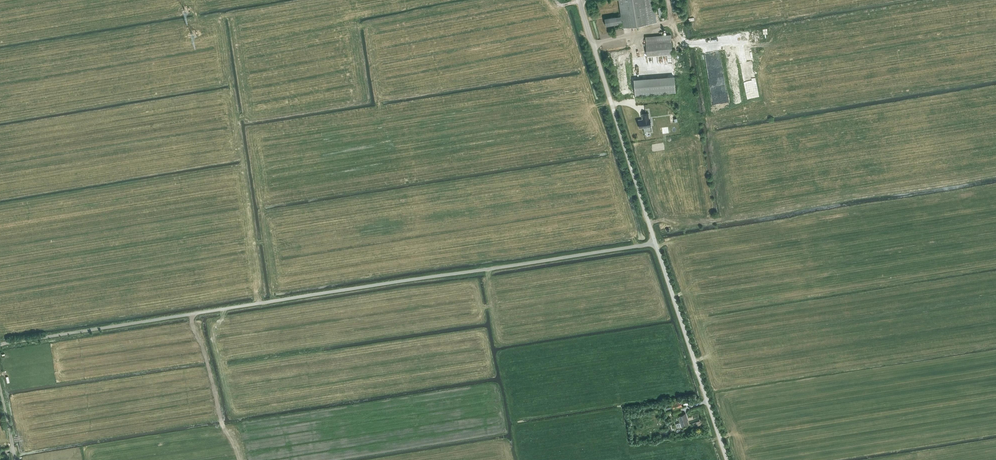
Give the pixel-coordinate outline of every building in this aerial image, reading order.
[(613,16),(604,18),(605,25),(613,24),(617,24),(617,23),(622,22),(623,27),(655,22),(651,0),(618,0),(621,17),(616,18),(616,16),(613,16)] [(646,55),(672,53),(670,34),(645,36),(646,55)] [(635,95),(675,92),(674,76),(634,80),(635,95)] [(639,128),(644,127),(650,126),(651,126),(650,118),(649,118),(648,113),(642,114),(643,119),(638,120),(639,128)] [(680,401),(672,403),(674,409),(682,406),(680,401)] [(681,412),(680,408),(673,410),(674,414),(677,413),(678,416),(680,422),(676,424),(677,427),(681,426),(688,424),(686,418),(687,418),(685,413),(682,414),(681,412)]
